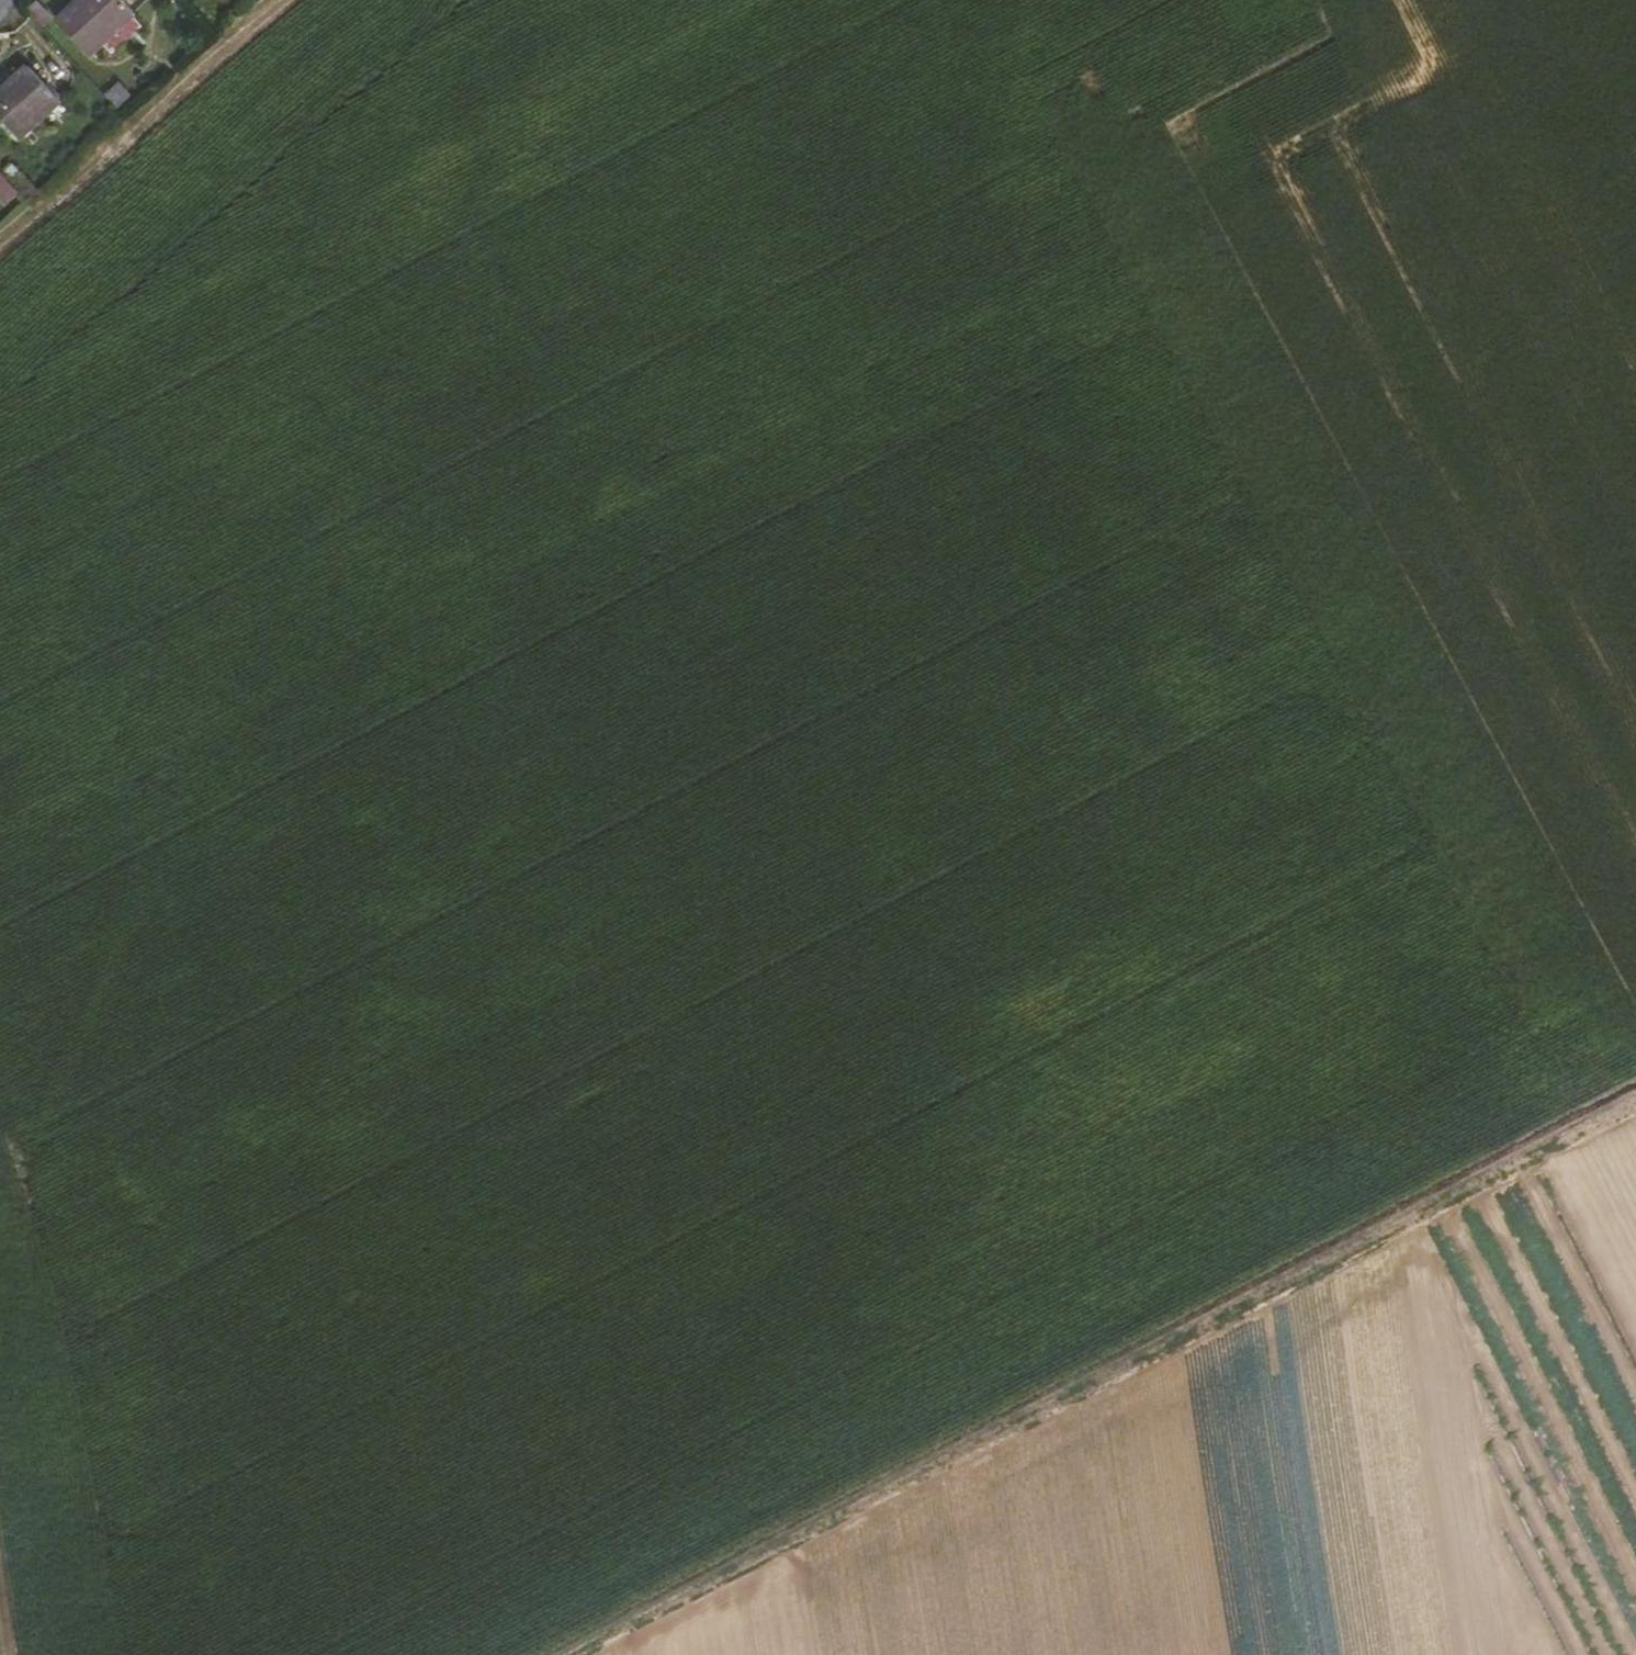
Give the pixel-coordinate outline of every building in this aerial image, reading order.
[(113,0),(81,0),(57,22),(88,57),(128,21),(113,0)] [(120,0),(113,0),(128,21),(134,16),(120,0)] [(63,101),(32,64),(0,92),(0,111),(22,136),(63,101)] [(19,191),(0,169),(0,200),(3,204),(19,191)]
